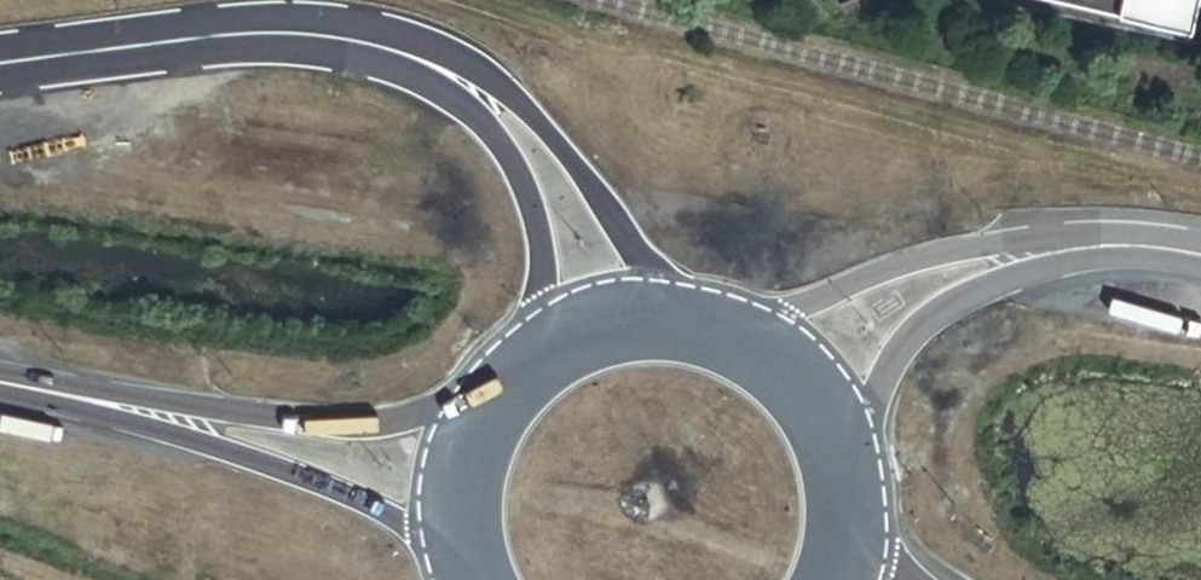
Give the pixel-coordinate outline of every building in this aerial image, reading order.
[(1195,28),(1200,0),(1075,0),(1195,28)]
